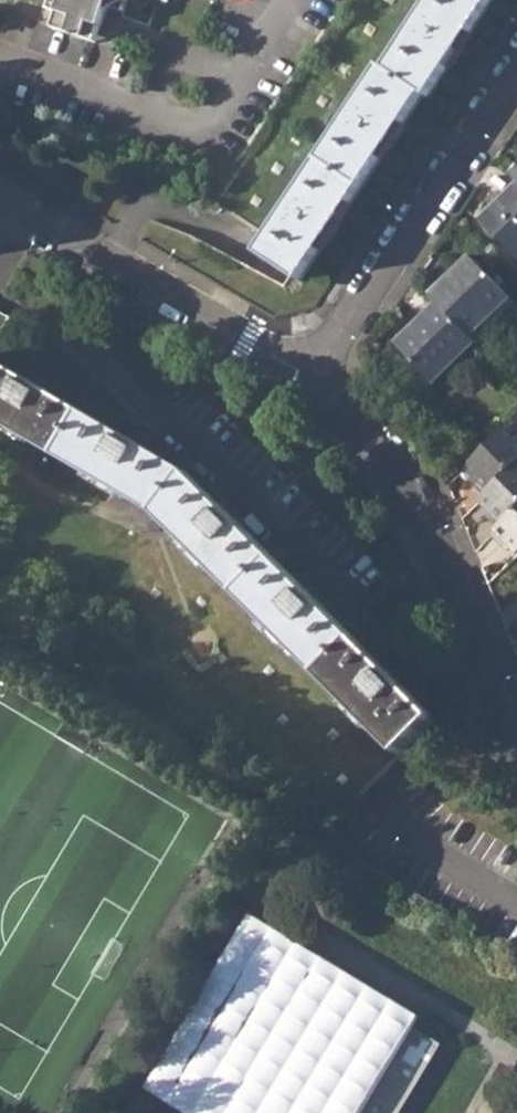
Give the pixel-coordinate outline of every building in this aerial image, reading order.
[(97,43),(100,32),(109,9),(124,13),(129,0),(52,0),(48,11),(59,15),(54,30),(97,43)] [(258,254),(278,267),(291,276),(299,282),(321,250),(327,240),(336,227),(382,159),(391,146),(401,131),(424,96),(428,99),(458,54),(493,0),(433,0),(386,70),(380,66),(267,240),(258,254)] [(516,258),(516,184),(480,220),(516,258)] [(438,305),(471,339),(511,299),(470,258),(429,296),(438,305)] [(396,346),(430,381),(472,340),(471,339),(438,305),(396,346)] [(10,319),(0,313),(0,337),(10,319)] [(158,515),(171,528),(400,758),(438,721),(408,691),(323,606),(243,525),(208,490),(193,474),(137,442),(117,430),(44,388),(35,383),(22,375),(0,363),(0,423),(158,515)] [(487,492),(516,462),(516,430),(510,423),(467,465),(475,473),(472,476),(487,492)] [(500,526),(516,509),(516,462),(487,492),(480,499),(489,507),(485,511),(500,526)] [(500,526),(494,533),(509,549),(513,544),(516,548),(516,509),(500,526)] [(442,1044),(414,1027),(421,1017),(249,914),(145,1088),(187,1112),(400,1112),(442,1044)]
